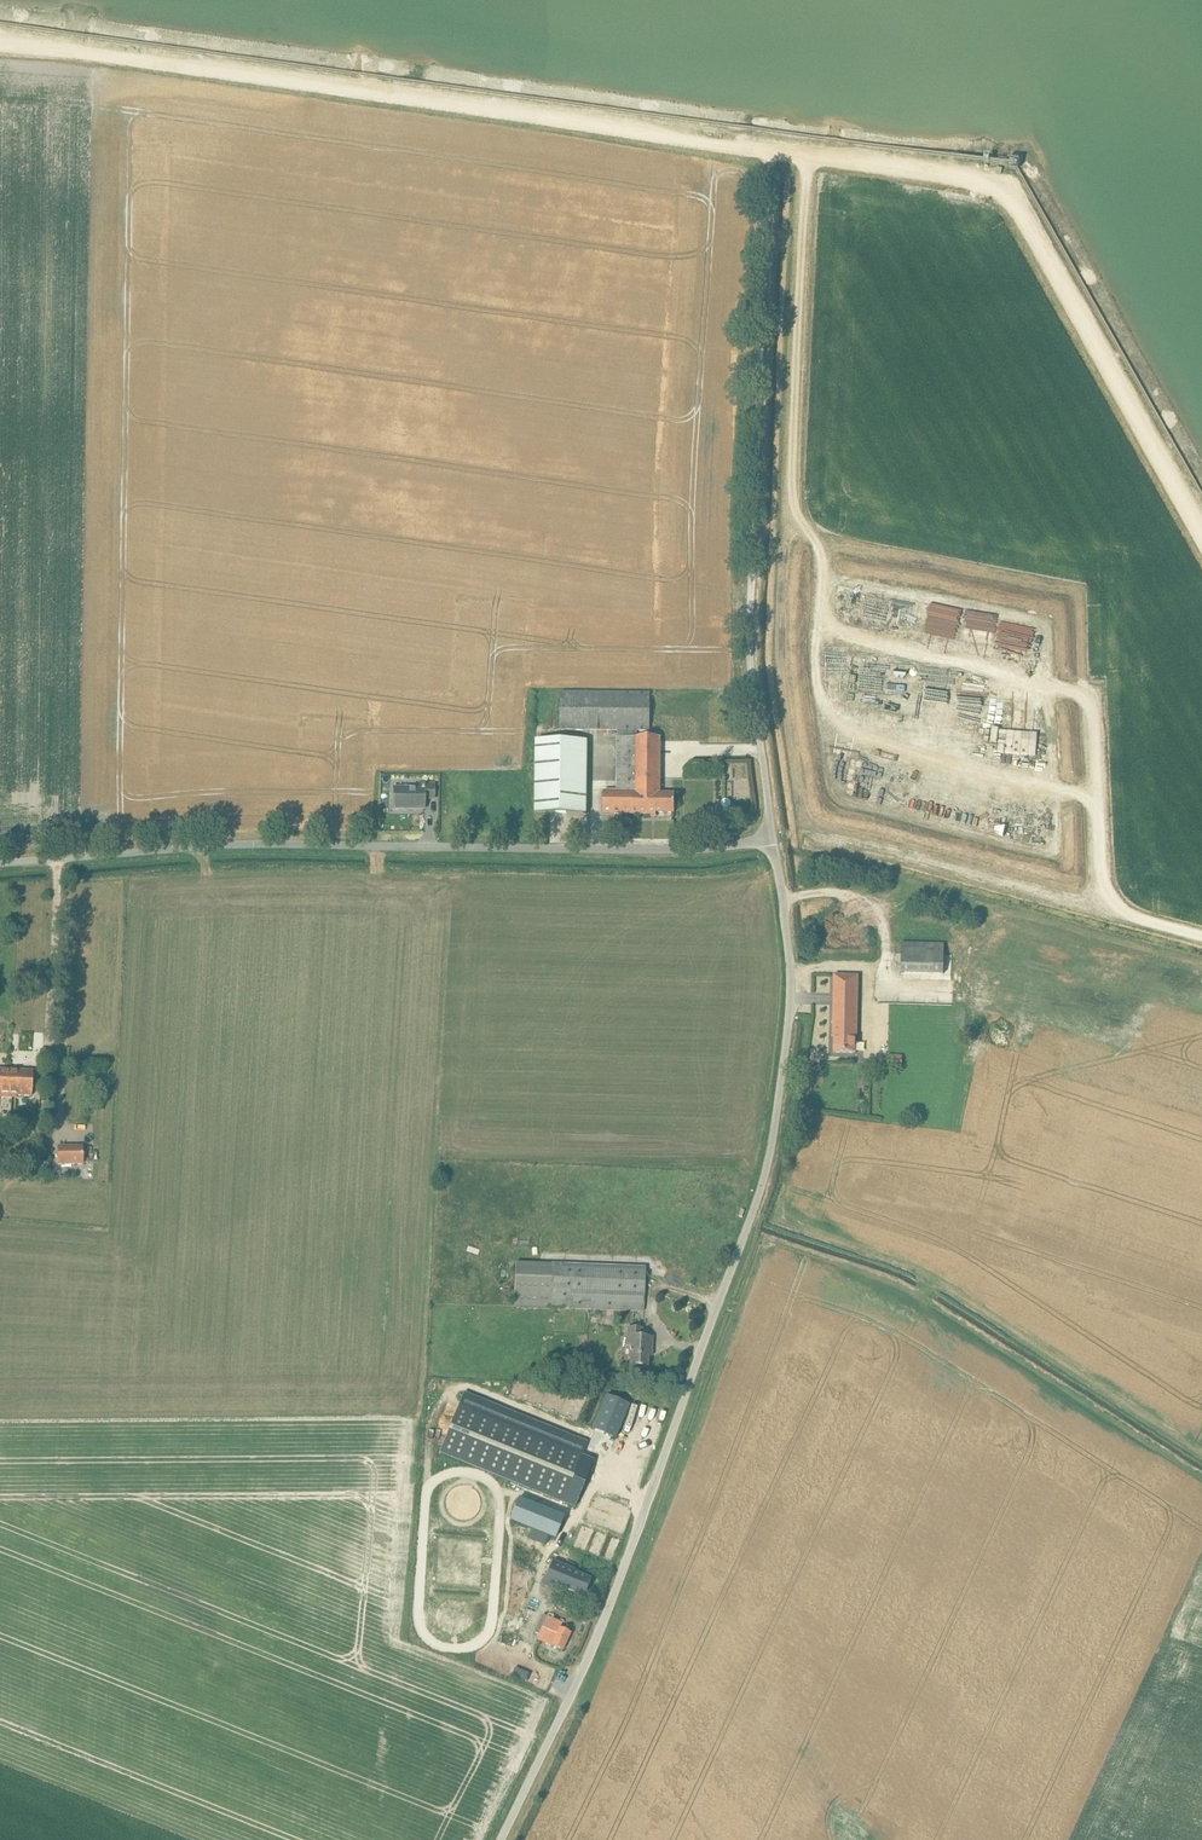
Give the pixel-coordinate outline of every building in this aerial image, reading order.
[(604,791),(604,814),(657,815),(657,813),(675,813),(675,794),(661,794),(661,743),(661,739),(650,738),(651,692),(562,691),(561,731),(620,731),(620,791),(604,791)] [(1038,754),(1037,732),(1010,732),(1011,747),(1012,747),(1012,755),(1038,754)] [(537,740),(536,801),(536,813),(587,814),(588,740),(537,740)] [(394,789),(394,809),(424,810),(424,799),(426,799),(426,798),(432,799),(434,799),(434,785),(418,785),(418,789),(394,789)] [(945,975),(945,945),(902,945),(902,975),(945,975)] [(859,977),(835,976),(834,994),(834,1004),(833,1035),(834,1035),(834,1053),(857,1054),(857,1036),(858,1036),(859,977)] [(937,984),(937,998),(946,998),(946,984),(937,984)] [(892,1054),(890,1066),(902,1068),(903,1055),(892,1054)] [(12,1096),(13,1083),(8,1083),(9,1070),(0,1070),(0,1096),(12,1096)] [(13,1083),(12,1096),(32,1097),(33,1071),(9,1070),(8,1083),(13,1083)] [(58,1146),(58,1165),(84,1165),(83,1146),(58,1146)] [(30,1161),(30,1171),(47,1172),(47,1162),(30,1161)] [(645,1268),(516,1263),(514,1307),(623,1311),(643,1312),(645,1268)] [(642,1337),(642,1329),(628,1329),(627,1347),(630,1347),(630,1366),(648,1367),(648,1357),(652,1357),(652,1355),(651,1355),(651,1356),(648,1356),(649,1349),(652,1349),(651,1350),(652,1350),(653,1338),(642,1337)] [(459,1406),(440,1453),(563,1504),(575,1508),(593,1461),(582,1456),(587,1443),(464,1393),(459,1406)] [(606,1396),(593,1429),(615,1439),(629,1405),(606,1396)] [(519,1499),(510,1522),(555,1540),(564,1517),(519,1499)] [(553,1562),(544,1585),(558,1589),(559,1587),(583,1597),(590,1579),(572,1573),(573,1570),(553,1562)] [(538,1639),(562,1651),(566,1642),(567,1640),(568,1640),(571,1634),(560,1629),(563,1624),(548,1617),(538,1639)]
